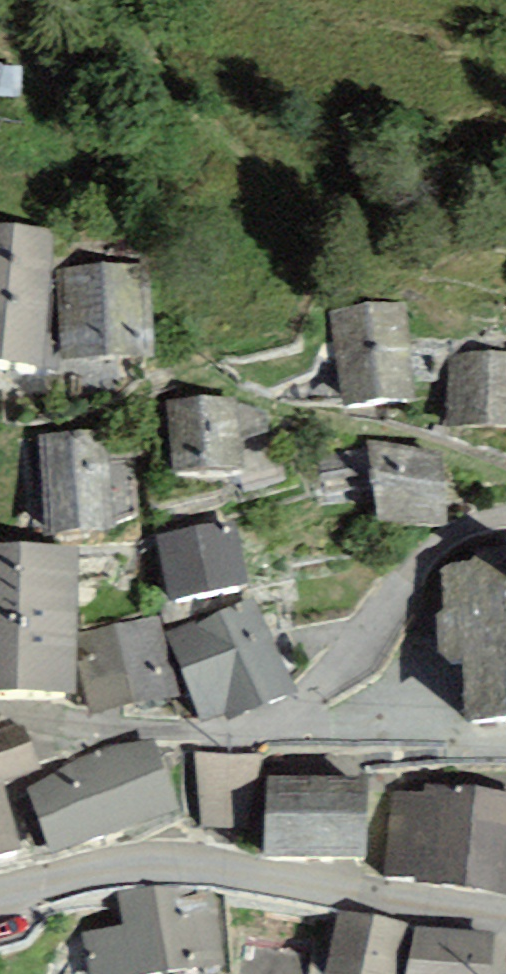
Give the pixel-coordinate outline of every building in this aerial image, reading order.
[(42,366),(53,226),(0,222),(0,363),(42,366)] [(138,261),(56,267),(64,360),(146,353),(138,261)] [(405,299),(329,310),(342,404),(418,394),(405,299)] [(447,352),(448,427),(505,427),(505,351),(447,352)] [(234,398),(166,404),(173,475),(241,469),(234,398)] [(106,430),(40,434),(46,535),(112,531),(106,430)] [(366,442),(377,519),(448,524),(440,452),(366,442)] [(235,519),(155,536),(169,601),(249,583),(235,519)] [(19,690),(20,545),(0,545),(0,690),(19,690)] [(78,546),(20,545),(19,690),(76,691),(77,655),(77,633),(78,546)] [(441,567),(445,609),(436,612),(440,651),(453,663),(465,662),(465,718),(505,716),(505,545),(479,547),(472,559),(441,567)] [(258,598),(168,632),(204,724),(293,690),(258,598)] [(77,655),(92,715),(180,695),(159,615),(77,633),(77,655)] [(0,729),(0,854),(24,847),(3,783),(39,771),(23,721),(0,729)] [(85,754),(27,788),(51,855),(179,808),(153,739),(115,744),(85,754)] [(260,754),(194,751),(199,827),(259,831),(260,754)] [(365,779),(266,777),(266,855),(364,856),(365,779)] [(426,785),(425,797),(391,795),(385,876),(415,878),(414,887),(505,894),(505,791),(426,785)] [(118,895),(123,926),(83,933),(91,973),(163,973),(191,969),(175,884),(118,895)] [(322,973),(399,973),(408,921),(333,909),(322,973)] [(407,973),(492,973),(496,933),(416,925),(407,973)]
